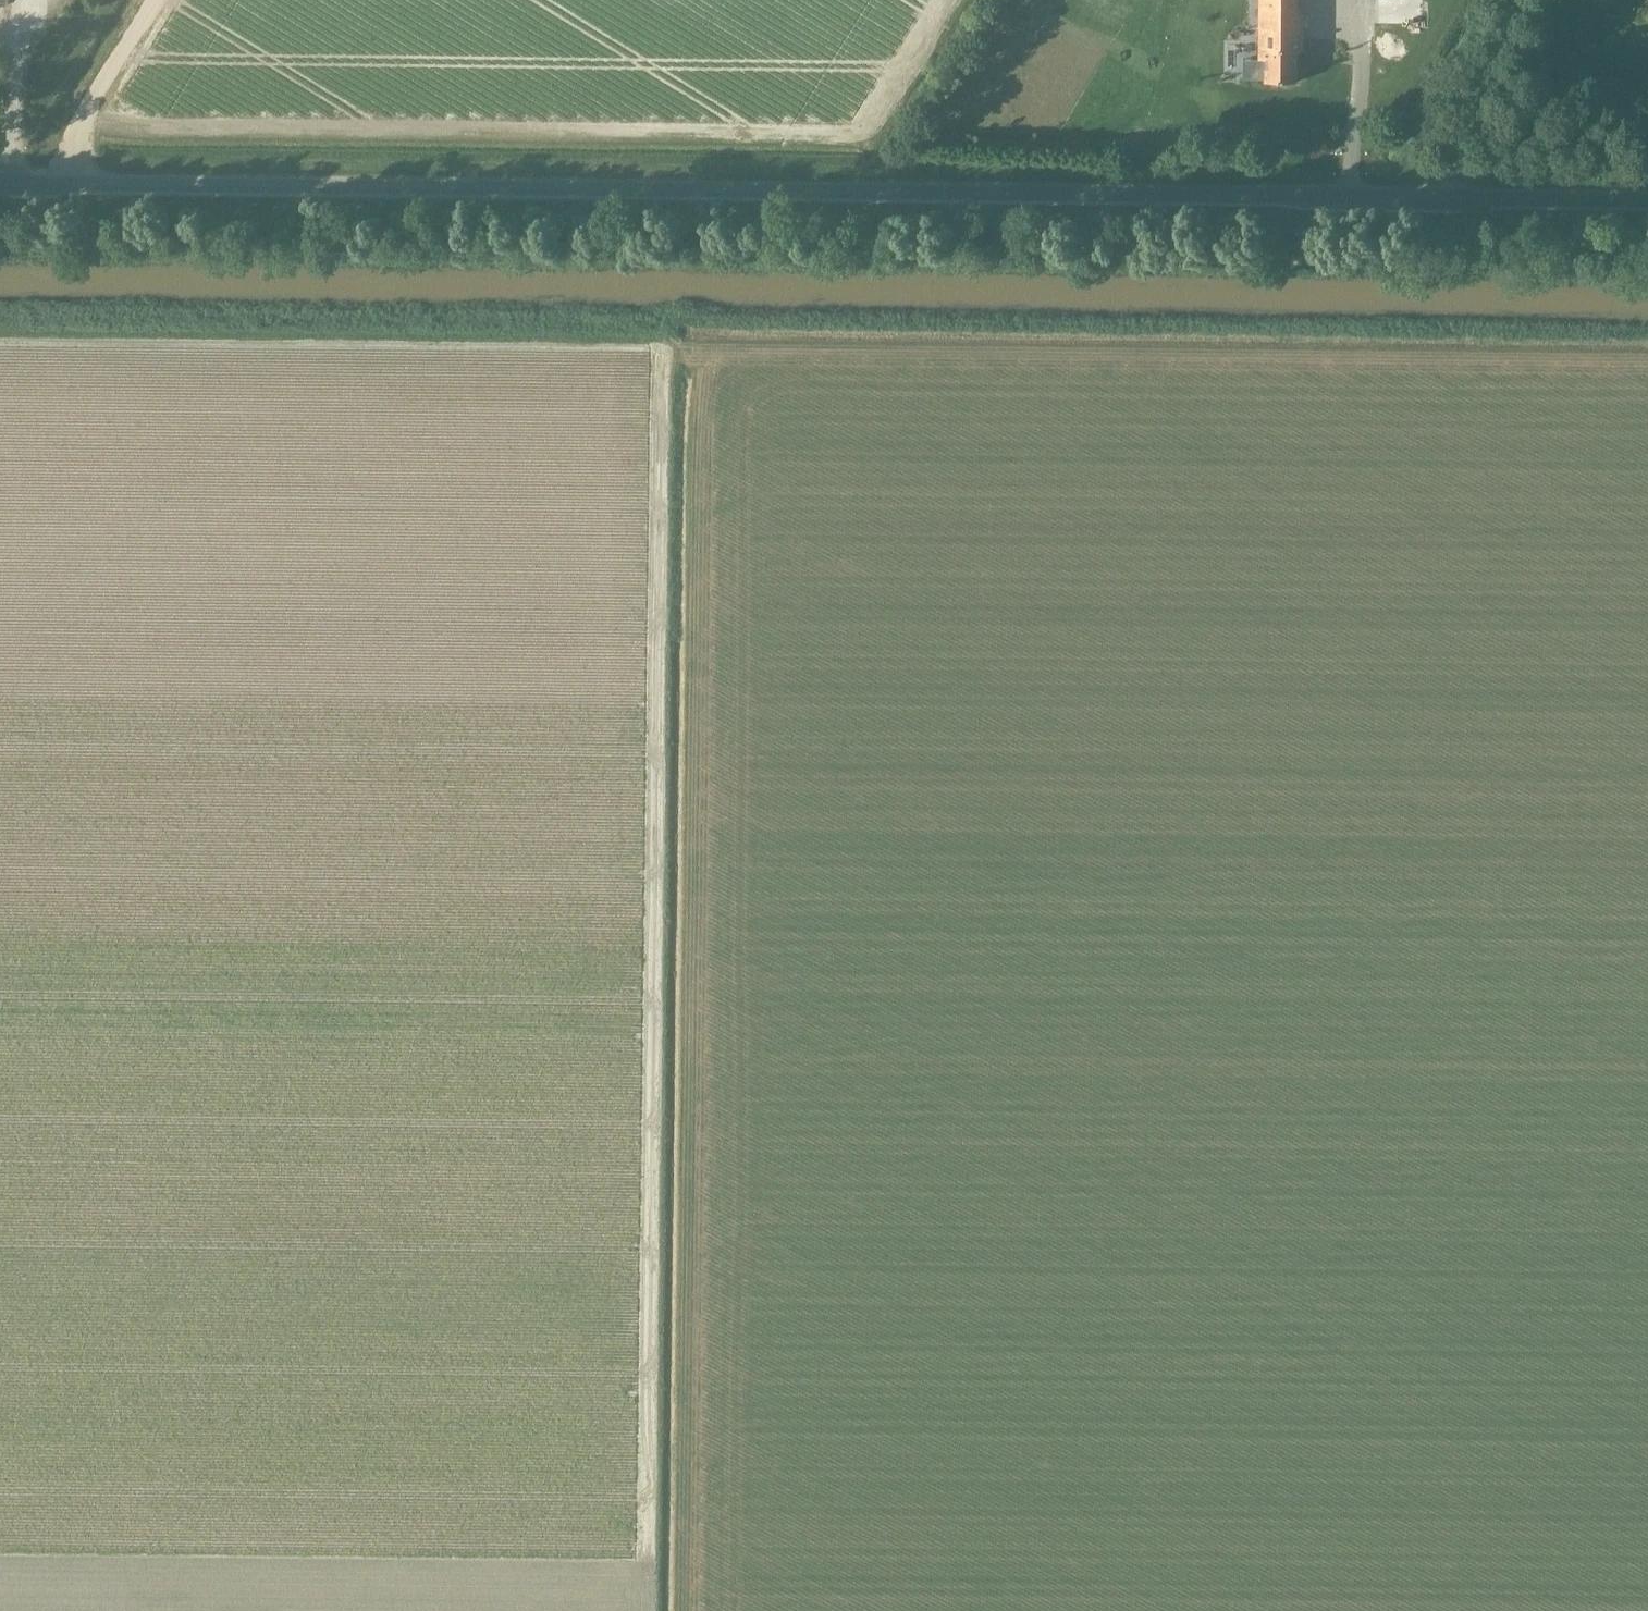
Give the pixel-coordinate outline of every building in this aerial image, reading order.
[(1276,81),(1295,82),(1296,51),(1302,51),(1303,0),(1259,0),(1258,58),(1265,58),(1264,81),(1276,81)] [(1391,110),(1398,101),(1392,97),(1386,106),(1391,110)]
